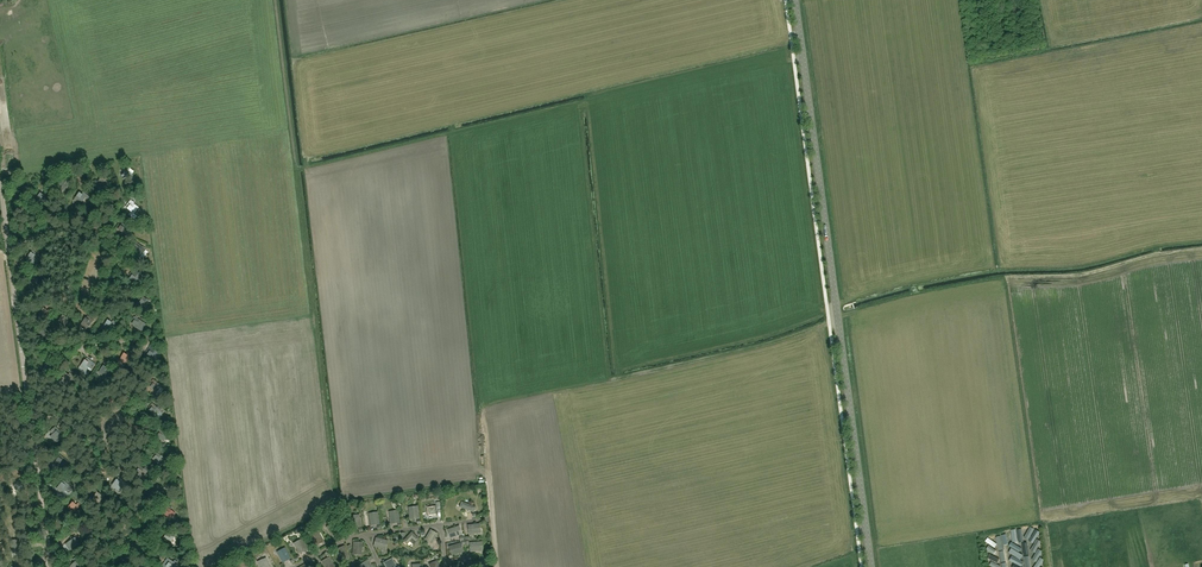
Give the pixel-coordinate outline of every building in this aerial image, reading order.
[(129,167),(126,170),(122,167),(121,170),(123,172),(124,172),(121,176),(128,181),(133,175),(135,172),(129,167)] [(101,178),(95,186),(101,191),(108,183),(105,181),(106,179),(102,176),(101,178)] [(58,187),(64,191),(70,183),(64,178),(58,187)] [(21,186),(15,195),(22,199),(28,190),(21,186)] [(35,199),(41,204),(48,197),(42,191),(35,199)] [(81,204),(86,197),(88,199),(90,197),(87,195),(81,191),(74,199),(81,204)] [(125,208),(134,214),(138,208),(134,204),(134,203),(131,200),(125,208)] [(118,230),(127,236),(132,228),(124,222),(118,230)] [(146,250),(137,242),(131,249),(141,256),(143,258),(148,252),(146,250)] [(26,259),(33,264),(35,266),(39,261),(36,259),(39,255),(32,251),(26,259)] [(132,271),(129,275),(133,278),(132,281),(136,284),(141,277),(132,271)] [(37,282),(34,280),(29,286),(35,290),(41,282),(39,280),(37,282)] [(146,308),(150,302),(141,296),(137,302),(146,308)] [(45,306),(44,308),(38,314),(44,319),(51,311),(45,306)] [(58,321),(64,326),(70,318),(64,313),(58,321)] [(81,324),(87,329),(93,321),(87,316),(81,324)] [(143,323),(134,316),(131,321),(133,322),(132,324),(138,329),(143,323)] [(110,331),(114,325),(116,326),(118,324),(113,321),(111,323),(108,320),(103,327),(110,331)] [(44,328),(37,336),(43,341),(50,333),(44,328)] [(151,345),(150,347),(145,354),(154,360),(158,353),(153,350),(155,347),(151,345)] [(125,351),(119,360),(126,364),(132,356),(125,351)] [(80,366),(87,371),(89,373),(96,365),(86,358),(80,366)] [(44,364),(46,366),(41,372),(48,377),(56,366),(53,364),(51,366),(45,362),(44,364)] [(105,364),(98,372),(105,378),(111,369),(105,364)] [(61,380),(67,385),(74,377),(68,372),(61,380)] [(155,381),(150,387),(156,393),(161,387),(161,386),(155,381)] [(151,409),(149,411),(155,417),(160,411),(152,404),(149,408),(151,409)] [(159,429),(157,432),(160,434),(157,437),(163,442),(168,436),(159,429)] [(64,436),(58,430),(50,436),(56,442),(64,436)] [(159,465),(164,459),(156,452),(148,461),(151,463),(152,464),(154,461),(159,465)] [(57,463),(56,465),(62,470),(67,464),(59,458),(55,462),(57,463)] [(147,472),(146,471),(148,469),(145,467),(143,469),(139,465),(134,471),(142,478),(147,472)] [(126,487),(127,484),(119,477),(112,486),(120,492),(125,486),(126,487)] [(57,489),(63,494),(66,496),(71,490),(68,487),(69,486),(63,481),(57,489)] [(156,498),(161,492),(163,489),(163,488),(160,485),(157,489),(153,486),(148,492),(156,498)] [(99,490),(92,499),(99,504),(105,495),(99,490)] [(77,505),(73,502),(67,508),(73,513),(80,506),(78,503),(77,505)] [(462,502),(460,507),(474,512),(476,507),(462,502)] [(175,513),(167,507),(166,506),(165,507),(166,508),(159,516),(163,519),(165,516),(170,520),(175,513)] [(427,507),(428,516),(437,515),(436,506),(427,507)] [(418,509),(409,510),(410,519),(419,518),(418,509)] [(390,514),(391,523),(399,522),(398,513),(390,514)] [(378,515),(369,516),(371,525),(379,524),(378,515)] [(360,517),(351,519),(353,528),(361,526),(360,517)] [(477,524),(468,525),(469,534),(478,533),(477,524)] [(1039,524),(1030,525),(1032,548),(1042,547),(1041,540),(1035,540),(1035,539),(1040,538),(1039,524)] [(328,529),(333,537),(340,533),(335,525),(328,529)] [(459,526),(450,529),(453,537),(461,535),(459,526)] [(1013,528),(1014,542),(1024,541),(1024,540),(1030,539),(1028,526),(1018,527),(1013,528)] [(1010,544),(1014,543),(1011,528),(1006,529),(1010,544)] [(432,543),(437,534),(431,530),(425,539),(432,543)] [(167,547),(170,544),(174,537),(166,531),(163,535),(165,537),(163,539),(161,539),(160,541),(167,547)] [(1000,545),(1008,544),(1006,531),(1002,531),(1002,533),(998,533),(1000,545)] [(403,541),(407,544),(410,541),(413,544),(419,539),(412,532),(403,541)] [(319,533),(311,537),(316,545),(323,541),(319,533)] [(79,545),(77,542),(75,538),(74,539),(72,537),(70,538),(72,540),(66,544),(70,551),(79,545)] [(383,549),(385,540),(377,538),(374,547),(383,549)] [(19,550),(17,540),(10,541),(12,551),(19,550)] [(295,546),(300,554),(307,550),(303,541),(295,546)] [(1024,556),(1026,566),(1031,566),(1029,556),(1031,556),(1029,541),(1021,542),(1022,552),(1026,552),(1026,556),(1024,556)] [(480,551),(479,542),(470,543),(471,552),(480,551)] [(354,543),(353,552),(362,552),(362,543),(354,543)] [(463,552),(460,543),(452,546),(454,554),(463,552)] [(999,546),(1000,566),(1010,566),(1008,545),(999,546)] [(985,550),(996,555),(998,551),(986,546),(985,550)] [(344,547),(336,550),(340,559),(348,555),(344,547)] [(1010,555),(1021,562),(1023,559),(1014,554),(1017,550),(1011,547),(1010,549),(1013,551),(1010,555)] [(1046,554),(1038,547),(1034,552),(1037,556),(1032,561),(1036,565),(1046,554)] [(286,550),(278,554),(283,562),(290,558),(286,550)] [(78,561),(79,560),(76,556),(73,560),(75,562),(69,566),(70,566),(82,566),(83,566),(78,561)] [(162,566),(163,566),(176,566),(177,565),(168,558),(162,566)] [(322,562),(325,566),(332,566),(334,566),(329,558),(322,562)] [(997,566),(999,564),(988,558),(986,561),(997,566)] [(386,566),(394,566),(396,566),(392,559),(384,563),(386,566)]
